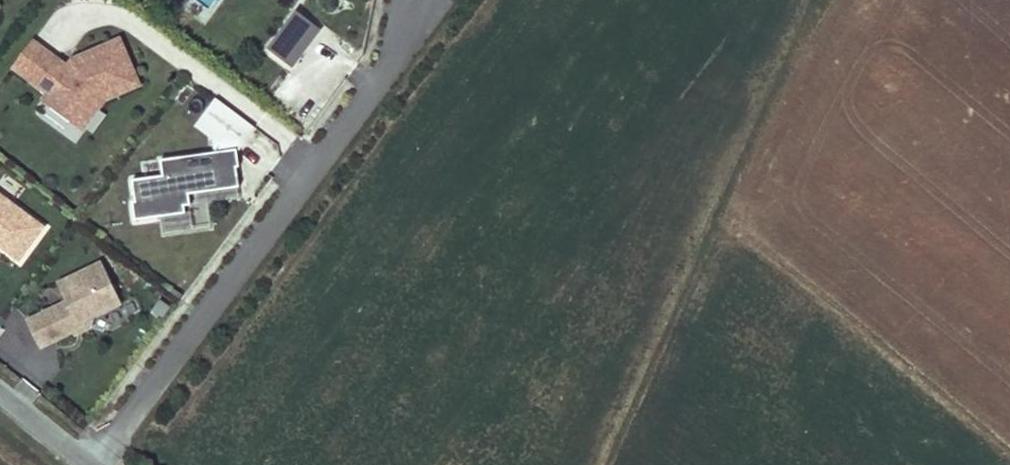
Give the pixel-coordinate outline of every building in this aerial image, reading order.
[(290,68),(319,31),(296,13),(267,50),(290,68)] [(138,84),(119,40),(80,56),(77,62),(67,67),(32,40),(13,65),(48,92),(42,100),(71,122),(88,99),(98,106),(104,99),(138,84)] [(238,187),(235,167),(237,167),(234,147),(250,125),(215,98),(196,123),(209,132),(211,152),(158,160),(160,176),(130,181),(133,203),(130,203),(133,221),(184,213),(183,206),(189,205),(187,195),(238,187)] [(80,129),(98,106),(88,99),(71,122),(80,129)] [(0,195),(0,245),(17,259),(41,226),(0,195)] [(90,316),(119,302),(99,261),(55,283),(64,301),(24,320),(37,346),(70,330),(68,326),(75,323),(86,327),(90,316)] [(72,334),(86,327),(75,323),(68,326),(70,330),(72,334)]
